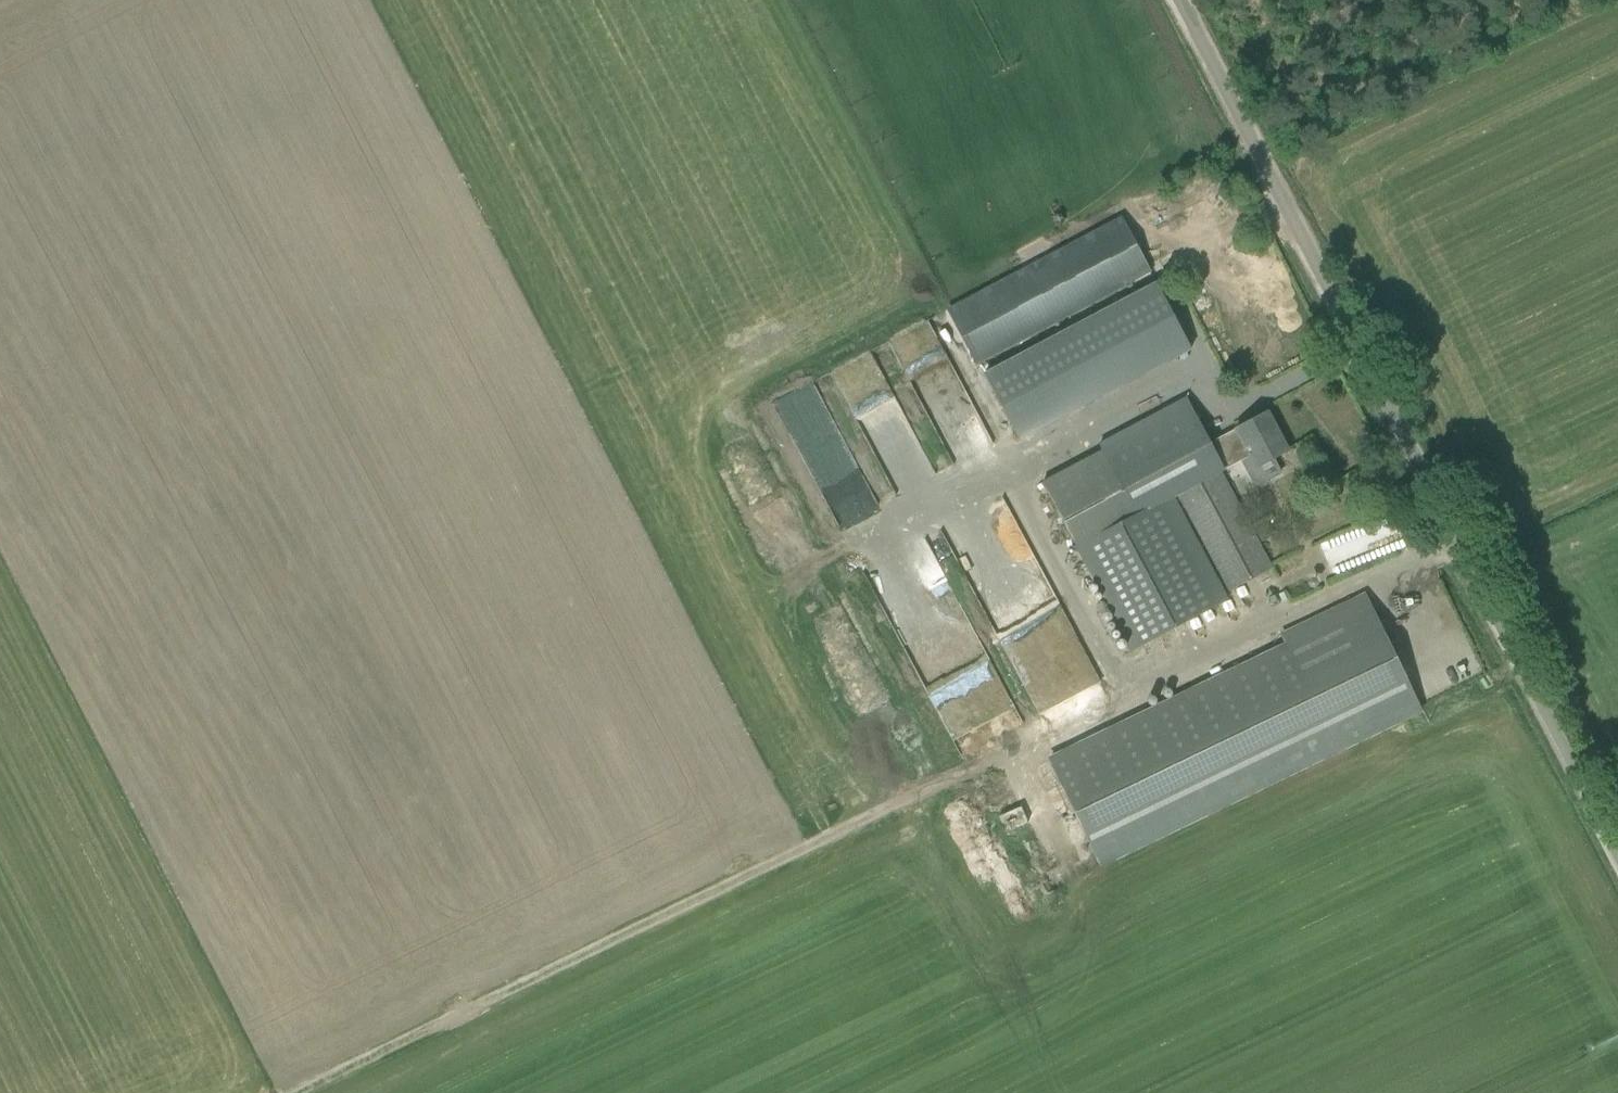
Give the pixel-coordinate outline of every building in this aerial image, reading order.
[(949,309),(1016,436),(1169,355),(1143,305),(1162,295),(1121,218),(949,309)] [(940,318),(930,322),(935,339),(946,335),(940,318)] [(1230,597),(1176,497),(1180,495),(1232,590),(1271,569),(1219,472),(1249,456),(1256,467),(1286,451),(1266,413),(1235,429),(1239,437),(1212,451),(1185,399),(1098,445),(1101,450),(1041,483),(1131,651),(1230,597)] [(1266,526),(1256,531),(1261,541),(1271,535),(1266,526)] [(1048,761),(1098,864),(1420,709),(1366,596),(1280,637),(1285,646),(1048,761)]
